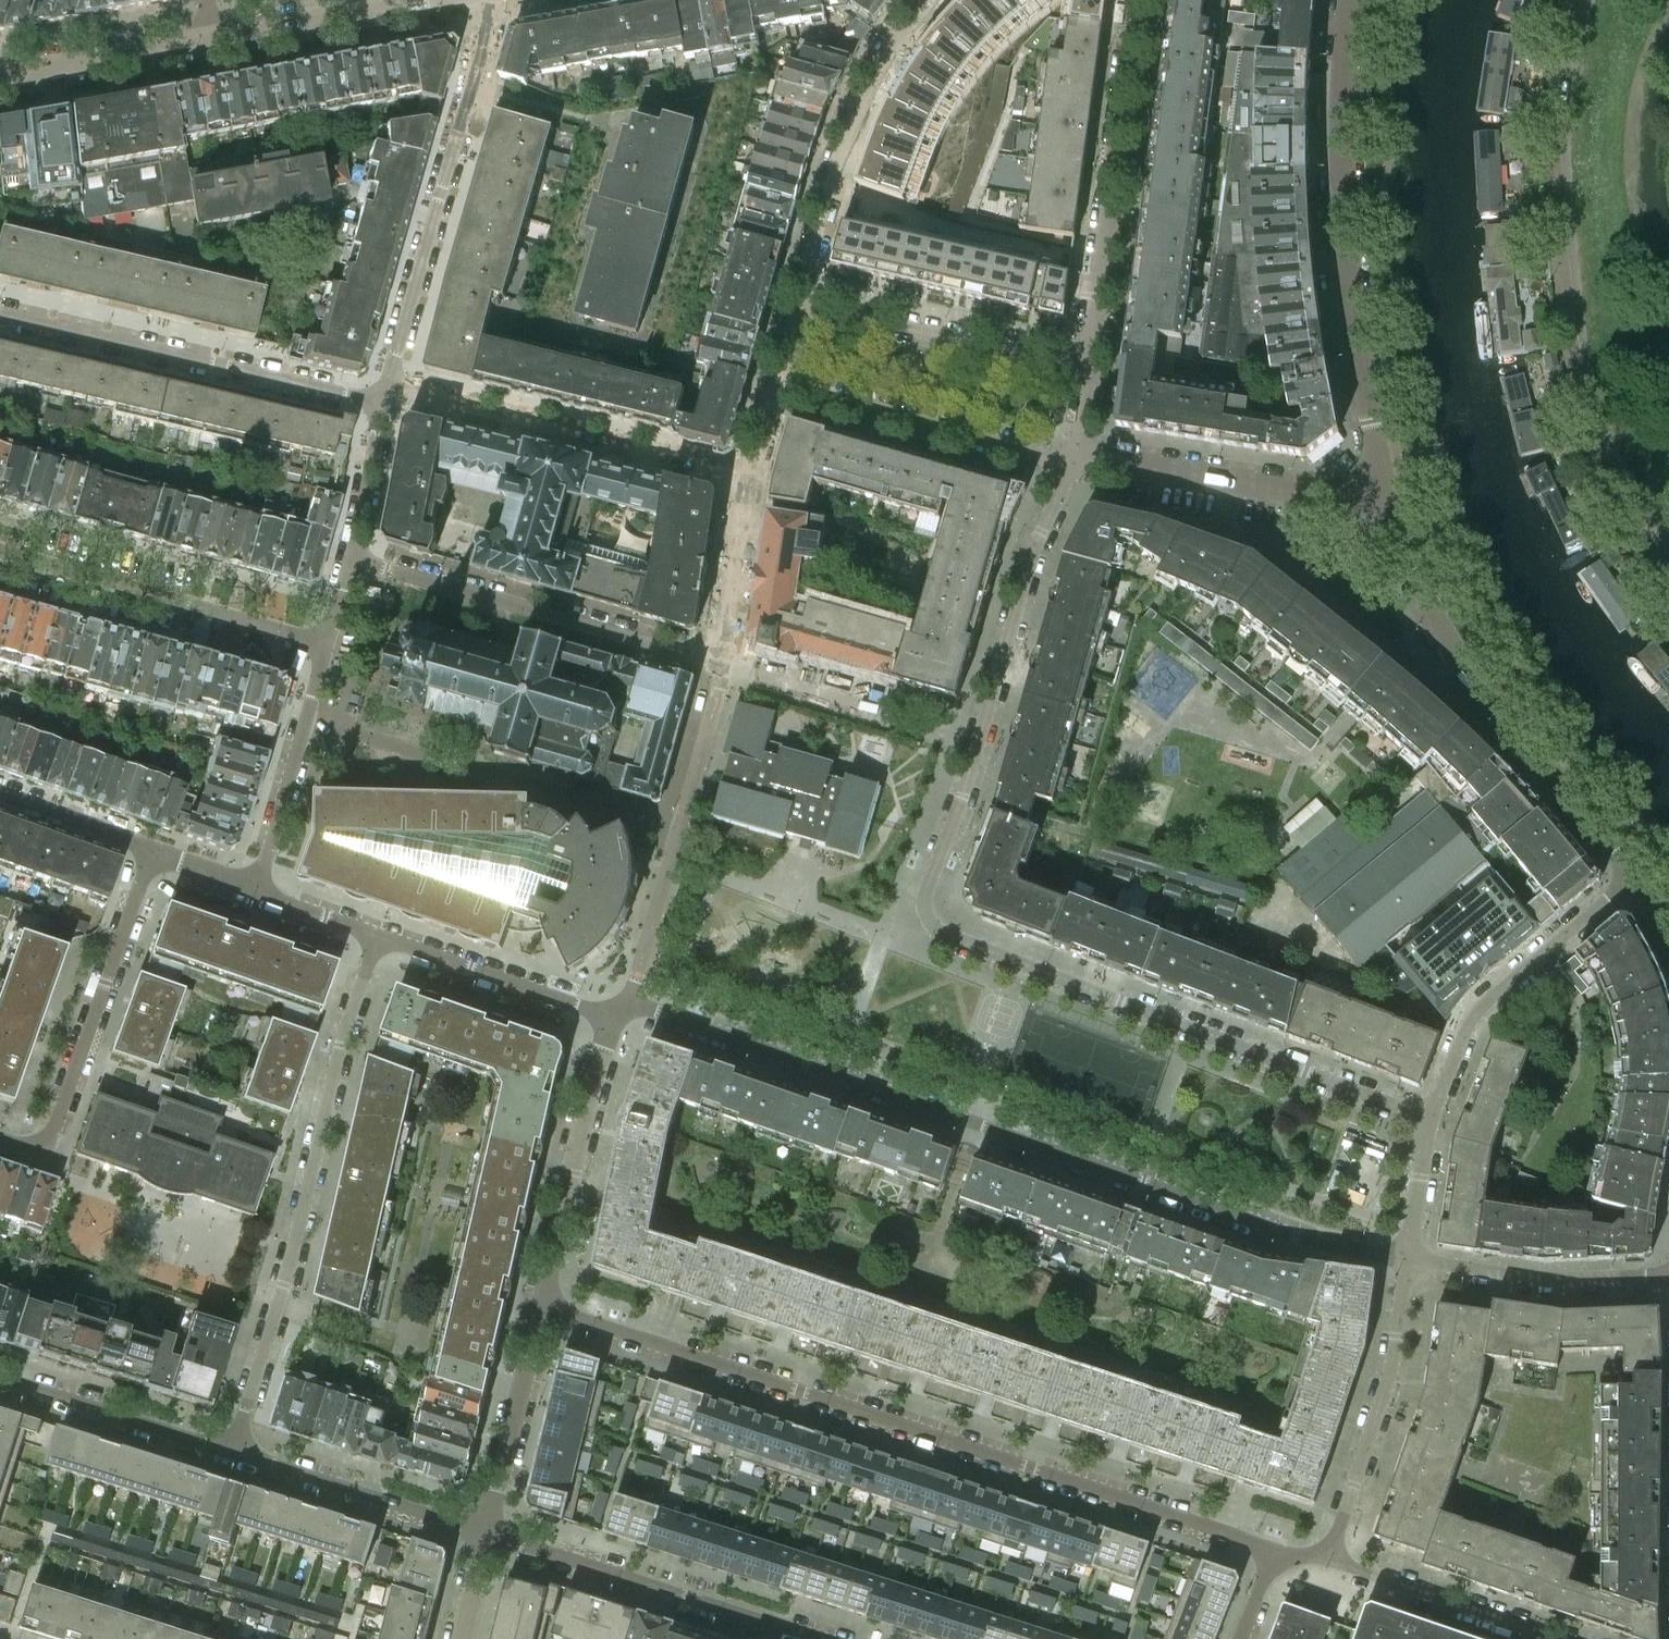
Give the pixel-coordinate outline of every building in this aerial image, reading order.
[(8,30),(16,0),(0,0),(0,31),(8,30)] [(8,30),(32,25),(39,0),(16,0),(8,30)] [(62,0),(39,0),(32,25),(56,21),(62,0)] [(56,21),(81,17),(85,0),(62,0),(56,21)] [(115,0),(85,0),(81,17),(112,11),(115,0)] [(112,11),(172,0),(115,0),(112,11)] [(676,0),(660,0),(653,1),(662,54),(685,50),(676,0)] [(700,0),(676,0),(685,50),(686,60),(710,56),(700,0)] [(724,0),(700,0),(710,56),(711,56),(712,60),(715,77),(715,81),(739,75),(735,51),(733,51),(724,0)] [(733,51),(735,51),(760,46),(757,31),(755,32),(750,0),(724,0),(733,51)] [(755,32),(757,31),(827,19),(826,14),(824,14),(822,0),(750,0),(755,32)] [(892,0),(822,0),(824,14),(826,14),(836,12),(834,6),(849,3),(876,22),(892,0)] [(856,184),(917,206),(928,177),(915,173),(924,150),(924,148),(928,140),(934,126),(935,125),(938,119),(947,102),(952,95),(956,89),(961,81),(977,61),(995,42),(1001,36),(1013,24),(1033,8),(1046,0),(962,0),(957,4),(937,26),(919,50),(902,75),(888,101),(876,128),(856,184)] [(1070,20),(1103,25),(1107,0),(1073,0),(1070,20)] [(1168,39),(1219,46),(1225,6),(1205,4),(1205,0),(1173,0),(1168,39)] [(1314,0),(1282,0),(1280,17),(1283,17),(1280,55),(1310,57),(1313,18),(1314,8),(1314,0)] [(662,54),(653,1),(628,6),(638,56),(638,59),(662,54)] [(638,56),(628,6),(604,10),(614,61),(638,56)] [(614,61),(604,10),(603,10),(601,9),(594,10),(593,12),(581,14),(590,65),(614,61)] [(1229,11),(1228,22),(1254,26),(1255,15),(1229,11)] [(590,65),(581,14),(557,19),(566,70),(590,65)] [(566,70),(557,19),(518,26),(512,31),(499,76),(527,85),(529,77),(566,70)] [(856,20),(835,53),(853,57),(871,29),(856,20)] [(1103,25),(1070,20),(1065,55),(1051,53),(1046,88),(1094,95),(1103,25)] [(1244,30),(1241,51),(1250,53),(1253,31),(1244,30)] [(449,38),(407,46),(416,98),(420,121),(433,124),(455,45),(449,38)] [(1204,162),(1207,143),(1219,46),(1168,39),(1142,232),(1196,239),(1206,163),(1204,162)] [(407,46),(383,51),(392,103),(416,98),(407,46)] [(841,80),(853,57),(835,53),(804,47),(800,61),(790,59),(788,66),(841,80)] [(383,51),(369,53),(360,55),(369,107),(392,103),(383,51)] [(1223,87),(1234,88),(1239,53),(1228,52),(1223,87)] [(1310,57),(1280,55),(1239,52),(1239,53),(1234,88),(1234,92),(1308,96),(1309,63),(1310,57)] [(360,55),(337,59),(346,111),(369,107),(360,55)] [(346,111),(337,59),(314,63),(323,115),(346,111)] [(692,81),(715,77),(712,60),(689,63),(692,81)] [(314,63),(290,68),(299,119),(300,128),(315,125),(314,117),(323,115),(314,63)] [(841,80),(788,66),(785,80),(778,78),(776,84),(781,86),(831,99),(841,80)] [(997,66),(996,73),(1009,75),(1010,68),(997,66)] [(290,68),(274,71),(266,72),(276,123),(299,119),(290,68)] [(644,76),(646,86),(670,82),(668,71),(644,76)] [(266,72),(244,76),(252,128),(276,123),(266,72)] [(996,73),(994,80),(1008,82),(1009,75),(996,73)] [(244,76),(227,79),(219,81),(229,132),(252,128),(244,76)] [(994,80),(993,87),(1006,90),(1008,82),(994,80)] [(219,81),(196,85),(206,136),(229,132),(219,81)] [(187,86),(171,89),(181,140),(206,136),(196,85),(187,86)] [(831,99),(781,86),(777,99),(772,99),(770,106),(822,120),(831,99)] [(993,87),(992,94),(1005,97),(1006,90),(993,87)] [(1504,95),(1513,95),(1513,87),(1504,87),(1504,95)] [(1094,95),(1046,88),(1037,159),(1085,166),(1094,95)] [(171,89),(147,93),(166,205),(192,200),(189,184),(181,140),(171,89)] [(1307,134),(1308,101),(1308,96),(1234,92),(1229,132),(1307,134)] [(147,93),(121,97),(138,210),(166,205),(147,93)] [(992,94),(991,102),(1004,104),(1005,97),(992,94)] [(138,210),(121,97),(71,106),(84,219),(138,210)] [(991,102),(989,109),(1002,112),(1003,111),(1004,104),(991,102)] [(84,219),(71,106),(21,115),(29,194),(30,208),(31,217),(83,230),(82,220),(84,219)] [(815,140),(822,120),(770,106),(768,113),(772,114),(769,127),(769,128),(815,140)] [(989,109),(987,115),(999,120),(1002,114),(1002,112),(989,109)] [(553,128),(496,111),(489,135),(498,138),(494,151),(491,153),(484,151),(480,167),(529,181),(531,173),(540,175),(547,150),(539,147),(544,128),(553,131),(553,128)] [(0,119),(0,169),(3,196),(29,194),(21,115),(0,119)] [(987,115),(984,122),(997,127),(999,120),(987,115)] [(612,170),(603,201),(669,220),(670,218),(677,192),(681,178),(683,171),(695,127),(668,120),(667,121),(665,128),(653,125),(637,121),(633,135),(628,133),(618,172),(612,170)] [(420,121),(378,129),(378,147),(371,145),(371,146),(423,158),(433,124),(420,121)] [(984,122),(981,129),(994,134),(997,127),(984,122)] [(808,161),(815,140),(769,128),(769,127),(764,126),(762,134),(766,135),(763,148),(763,149),(808,161)] [(981,129),(979,136),(991,141),(994,134),(981,129)] [(314,144),(340,140),(339,130),(313,135),(314,144)] [(1307,153),(1307,134),(1229,132),(1226,151),(1220,150),(1217,154),(1216,165),(1224,166),(1223,173),(1308,173),(1307,153)] [(979,136),(976,143),(989,147),(991,141),(979,136)] [(976,143),(973,149),(986,154),(989,147),(976,143)] [(423,158),(371,146),(366,165),(418,178),(423,158)] [(216,179),(189,184),(192,200),(197,226),(325,204),(323,192),(335,189),(335,186),(349,184),(343,155),(326,158),(316,160),(315,156),(305,158),(303,148),(282,152),(283,157),(251,162),(250,156),(213,163),(216,179)] [(808,161),(763,149),(763,148),(759,148),(753,169),(802,182),(808,161)] [(973,149),(971,156),(983,161),(986,154),(973,149)] [(971,156),(968,163),(981,168),(983,161),(971,156)] [(1085,166),(1037,159),(1027,231),(1075,237),(1085,166)] [(968,163),(966,170),(978,175),(981,168),(968,163)] [(418,178),(366,165),(366,166),(370,167),(365,185),(412,198),(418,178)] [(529,181),(480,167),(474,185),(481,187),(483,190),(479,204),(470,201),(463,224),(513,238),(512,239),(521,241),(521,239),(513,236),(518,217),(527,220),(534,194),(526,192),(528,183),(537,186),(537,184),(529,181)] [(552,179),(563,182),(567,170),(556,167),(552,179)] [(796,204),(802,182),(753,169),(747,190),(796,204)] [(966,170),(963,176),(975,181),(978,175),(966,170)] [(1309,210),(1308,191),(1308,173),(1223,173),(1218,213),(1309,210)] [(963,176),(960,183),(973,188),(975,181),(963,176)] [(960,183),(958,190),(970,195),(973,188),(960,183)] [(412,198),(365,185),(364,186),(367,187),(361,205),(407,217),(412,198)] [(796,204),(747,190),(741,212),(790,226),(796,204)] [(958,190),(955,197),(968,202),(970,195),(958,190)] [(1504,200),(1513,200),(1513,191),(1504,191),(1504,200)] [(955,197),(952,204),(965,208),(968,202),(955,197)] [(853,199),(846,224),(855,226),(860,201),(853,199)] [(603,233),(580,317),(637,333),(659,257),(662,246),(669,220),(603,201),(599,200),(592,227),(591,230),(603,233)] [(952,204),(950,210),(962,215),(965,208),(952,204)] [(361,205),(355,226),(401,239),(407,217),(361,205)] [(950,210),(947,217),(960,222),(962,215),(950,210)] [(1312,248),(1310,230),(1309,210),(1218,213),(1212,254),(1238,257),(1242,252),(1312,248)] [(790,226),(741,212),(734,234),(737,235),(784,248),(790,226)] [(883,212),(878,232),(895,235),(899,216),(883,212)] [(513,238),(463,224),(457,246),(466,248),(462,262),(459,263),(452,261),(447,280),(494,294),(495,294),(505,297),(506,294),(497,292),(500,283),(508,286),(515,260),(507,258),(512,239),(513,238)] [(844,224),(832,266),(1030,311),(1031,308),(1040,310),(1040,313),(1064,319),(1070,275),(1068,275),(1059,272),(1039,268),(1038,268),(1025,265),(1008,261),(982,255),(965,251),(938,245),(922,242),(895,235),(878,232),(864,228),(855,226),(846,224),(844,224)] [(401,239),(355,226),(350,246),(396,259),(401,239)] [(87,250),(0,229),(0,231),(0,280),(8,282),(9,275),(12,274),(50,282),(59,284),(61,287),(60,294),(76,298),(87,250)] [(925,230),(922,242),(938,245),(941,233),(925,230)] [(1188,297),(1196,239),(1142,232),(1134,291),(1188,297)] [(91,235),(87,250),(76,298),(95,303),(97,296),(100,294),(147,305),(149,308),(147,315),(165,319),(177,271),(180,256),(91,235)] [(778,269),(784,248),(737,235),(731,256),(778,269)] [(968,240),(965,251),(982,255),(985,243),(968,240)] [(396,259),(350,246),(344,267),(390,279),(396,259)] [(1315,286),(1313,266),(1312,248),(1242,252),(1238,257),(1241,293),(1315,286)] [(1011,249),(1008,261),(1025,265),(1028,253),(1011,249)] [(1063,252),(1059,272),(1068,275),(1071,254),(1063,252)] [(1325,361),(1320,324),(1249,332),(1244,328),(1241,293),(1238,257),(1212,254),(1207,298),(1199,297),(1197,313),(1204,314),(1198,361),(1244,369),(1255,370),(1268,373),(1276,372),(1325,361)] [(772,290),(778,269),(731,256),(725,277),(772,290)] [(384,299),(390,279),(344,267),(338,287),(384,299)] [(252,339),(264,291),(177,271),(165,319),(182,323),(183,316),(186,314),(202,318),(233,325),(235,328),(233,335),(252,339)] [(520,290),(532,293),(535,281),(524,277),(520,290)] [(772,290),(725,277),(719,298),(766,311),(772,290)] [(473,381),(486,329),(495,294),(494,294),(447,280),(442,299),(449,300),(451,303),(435,367),(434,369),(435,370),(435,371),(436,371),(437,372),(473,381)] [(374,337),(384,299),(338,287),(325,283),(315,322),(374,337)] [(1320,324),(1317,304),(1315,286),(1241,293),(1244,328),(1249,332),(1320,324)] [(1180,359),(1188,297),(1134,291),(1126,351),(1125,351),(1124,361),(1125,361),(1117,420),(1116,426),(1133,429),(1143,431),(1143,430),(1145,431),(1153,377),(1172,380),(1176,358),(1180,359)] [(1513,304),(1522,304),(1522,296),(1513,296),(1513,304)] [(766,311),(719,298),(714,319),(760,331),(766,311)] [(760,331),(714,319),(710,332),(706,330),(703,340),(707,341),(754,354),(760,331)] [(369,353),(374,337),(315,322),(311,340),(306,339),(293,335),(289,348),(286,359),(300,362),(357,376),(364,371),(369,353)] [(30,343),(0,336),(0,380),(67,395),(77,354),(30,343)] [(498,388),(509,345),(485,339),(474,384),(484,386),(487,385),(498,388)] [(754,354),(707,341),(704,353),(700,352),(697,362),(709,365),(748,374),(754,354)] [(524,394),(535,351),(509,345),(498,388),(512,391),(514,394),(520,395),(523,394),(524,394)] [(549,400),(560,358),(535,351),(524,394),(526,395),(527,397),(534,399),(536,397),(549,400)] [(349,440),(354,419),(77,354),(67,395),(114,406),(112,414),(287,455),(289,447),(308,452),(300,486),(314,490),(339,497),(349,440)] [(574,406),(584,364),(560,358),(549,400),(562,403),(563,406),(570,408),(572,406),(574,406)] [(1325,361),(1276,372),(1279,391),(1329,381),(1325,361)] [(599,413),(609,370),(584,364),(574,406),(575,407),(577,409),(583,411),(586,409),(599,413)] [(729,444),(733,429),(748,374),(709,365),(706,375),(703,375),(692,419),(678,415),(673,431),(676,437),(721,449),(729,444)] [(1255,370),(1244,369),(1242,378),(1253,380),(1255,370)] [(623,419),(633,376),(609,370),(599,413),(611,416),(613,418),(619,420),(622,419),(623,419)] [(647,425),(658,382),(633,376),(623,419),(625,419),(626,422),(632,423),(635,422),(647,425)] [(1269,451),(1275,411),(1261,409),(1264,392),(1251,393),(1172,380),(1153,377),(1145,431),(1261,450),(1269,451)] [(1329,381),(1279,391),(1283,410),(1332,400),(1329,381)] [(678,415),(684,389),(658,382),(647,425),(660,428),(662,431),(669,433),(671,431),(673,431),(678,415)] [(1531,400),(1539,400),(1539,391),(1531,391),(1531,400)] [(1332,400),(1283,410),(1275,411),(1269,451),(1305,457),(1338,432),(1333,401),(1332,401),(1332,400)] [(550,555),(567,494),(662,518),(667,481),(604,465),(592,462),(592,461),(576,457),(576,456),(543,448),(543,449),(528,445),(527,446),(447,426),(447,424),(435,421),(435,422),(414,417),(406,422),(384,535),(389,543),(410,549),(410,550),(423,554),(423,553),(432,555),(437,543),(437,530),(434,529),(438,505),(447,506),(454,470),(505,482),(502,496),(514,499),(509,515),(500,513),(495,530),(504,533),(502,542),(480,536),(477,547),(481,548),(476,567),(492,572),(492,573),(556,591),(556,590),(572,595),(572,594),(633,611),(633,612),(642,614),(652,574),(581,555),(578,563),(550,555)] [(957,698),(980,619),(1006,526),(1009,527),(1027,488),(790,420),(773,480),(770,501),(808,507),(815,482),(940,518),(944,503),(952,505),(953,502),(959,504),(923,629),(945,635),(942,645),(909,636),(895,681),(957,698)] [(0,447),(0,478),(8,449),(0,447)] [(8,449),(0,478),(0,498),(20,504),(33,456),(8,449)] [(57,463),(33,456),(20,504),(43,511),(57,463)] [(59,459),(57,463),(43,511),(72,519),(86,468),(86,465),(59,459)] [(146,540),(160,488),(86,468),(72,519),(96,526),(98,521),(120,527),(119,532),(146,540)] [(705,581),(708,564),(706,564),(710,538),(711,539),(714,523),(712,523),(716,497),(716,496),(716,495),(715,494),(715,493),(714,492),(712,491),(711,490),(667,479),(667,481),(662,518),(652,574),(642,614),(641,616),(690,629),(691,630),(693,629),(695,629),(696,627),(697,626),(701,596),(703,597),(705,581)] [(160,488),(146,540),(170,546),(183,499),(185,492),(161,486),(160,488)] [(339,497),(314,490),(304,526),(306,526),(329,533),(339,497)] [(209,506),(183,499),(170,546),(195,553),(209,506)] [(1565,513),(1574,513),(1574,505),(1565,505),(1565,513)] [(234,513),(209,506),(195,553),(220,561),(234,513)] [(1115,545),(1118,533),(1136,537),(1135,543),(1143,549),(1161,522),(1096,507),(1088,511),(1064,557),(1109,569),(1113,570),(1118,548),(1119,548),(1119,546),(1115,545)] [(826,520),(769,512),(755,598),(756,598),(749,640),(762,642),(760,650),(777,653),(777,654),(798,660),(800,654),(894,681),(894,680),(895,681),(909,636),(908,635),(909,632),(812,604),(811,609),(797,605),(800,590),(805,591),(809,562),(820,564),(826,520)] [(258,520),(234,513),(220,561),(245,567),(258,520)] [(259,519),(258,520),(245,567),(268,574),(281,525),(259,519)] [(1183,530),(1161,522),(1143,549),(1142,552),(1164,566),(1183,530)] [(304,532),(281,525),(268,574),(291,580),(304,532)] [(306,526),(304,532),(291,580),(308,585),(315,582),(329,533),(306,526)] [(1271,567),(1255,555),(1183,530),(1164,566),(1159,576),(1238,609),(1271,567)] [(1109,569),(1064,557),(1057,582),(1062,584),(1055,606),(1051,605),(1044,628),(1098,643),(1112,595),(1108,594),(1114,573),(1109,569)] [(1306,595),(1271,567),(1238,609),(1240,610),(1273,636),(1306,595)] [(1618,600),(1626,600),(1626,592),(1618,592),(1618,600)] [(1307,670),(1343,625),(1306,595),(1273,636),(1270,641),(1307,670)] [(0,597),(0,639),(11,600),(0,597)] [(11,600),(0,639),(0,659),(17,664),(33,607),(11,600)] [(56,613),(33,607),(17,664),(39,670),(56,613)] [(1151,608),(1142,619),(1149,624),(1158,614),(1151,608)] [(77,619),(56,613),(39,670),(61,676),(77,619)] [(99,626),(77,619),(61,676),(83,683),(99,626)] [(1189,638),(1168,622),(1160,632),(1180,649),(1189,638)] [(627,717),(641,666),(632,663),(633,661),(619,657),(618,659),(565,644),(565,641),(527,630),(526,633),(522,632),(522,634),(505,644),(502,643),(501,647),(417,623),(416,626),(411,624),(404,628),(402,635),(406,642),(407,642),(405,649),(389,645),(382,669),(398,673),(396,680),(393,679),(388,697),(393,699),(395,701),(479,725),(478,730),(480,730),(489,747),(489,749),(493,751),(492,754),(530,764),(531,761),(582,776),(583,780),(602,785),(609,763),(618,733),(613,731),(617,714),(627,717)] [(1385,658),(1343,625),(1307,670),(1329,687),(1349,703),(1351,701),(1350,700),(1385,658)] [(121,632),(99,626),(83,683),(105,689),(121,632)] [(1098,643),(1044,628),(1038,650),(1042,651),(1036,674),(1031,673),(1025,696),(1079,711),(1098,643)] [(143,638),(121,632),(105,689),(127,695),(143,638)] [(1214,637),(1208,643),(1219,652),(1225,645),(1214,637)] [(165,644),(143,638),(127,695),(149,701),(165,644)] [(1311,751),(1319,740),(1195,643),(1187,654),(1311,751)] [(188,651),(165,644),(149,701),(171,708),(173,702),(188,651)] [(207,656),(188,651),(173,702),(183,705),(181,714),(190,717),(207,656)] [(228,662),(207,656),(190,717),(199,719),(202,710),(213,714),(228,662)] [(1239,656),(1234,663),(1245,672),(1250,665),(1239,656)] [(1385,658),(1350,700),(1351,701),(1349,703),(1364,716),(1368,711),(1402,673),(1396,667),(1396,663),(1391,658),(1386,659),(1385,658)] [(248,668),(228,662),(213,714),(224,717),(221,725),(230,728),(248,668)] [(642,666),(641,666),(627,717),(648,723),(680,732),(695,677),(671,670),(671,672),(642,664),(642,666)] [(268,674),(248,668),(230,728),(239,730),(242,722),(253,725),(268,674)] [(1458,721),(1421,689),(1402,673),(1368,711),(1364,716),(1366,718),(1367,717),(1419,763),(1458,721)] [(282,678),(268,674),(253,725),(273,731),(286,685),(282,678)] [(1271,681),(1265,688),(1287,705),(1292,698),(1271,681)] [(1079,711),(1025,696),(1018,719),(1023,720),(1016,743),(1012,741),(1006,764),(1060,779),(1079,711)] [(37,700),(33,710),(42,713),(46,703),(37,700)] [(730,769),(727,779),(724,778),(713,815),(786,836),(786,833),(825,845),(827,845),(826,848),(858,857),(879,785),(848,776),(846,782),(830,777),(833,764),(832,764),(831,765),(815,760),(815,759),(814,759),(814,760),(797,755),(798,754),(796,754),(796,755),(782,751),(782,750),(781,749),(779,757),(765,753),(777,713),(738,702),(723,753),(730,755),(727,768),(730,769)] [(1319,718),(1314,725),(1324,734),(1330,727),(1319,718)] [(1458,721),(1419,763),(1420,765),(1422,766),(1426,762),(1429,766),(1457,795),(1497,758),(1458,721)] [(0,723),(0,768),(14,728),(0,723)] [(680,732),(648,723),(635,770),(629,769),(622,792),(652,800),(654,803),(658,804),(662,801),(663,797),(662,795),(680,732)] [(273,731),(253,725),(250,734),(258,736),(253,752),(266,755),(271,739),(273,731)] [(0,768),(0,771),(21,778),(36,736),(14,728),(0,768)] [(36,736),(21,778),(42,786),(57,743),(36,736)] [(131,747),(144,751),(147,740),(134,736),(131,747)] [(1346,738),(1340,744),(1350,753),(1356,746),(1346,738)] [(216,750),(213,762),(260,776),(266,755),(253,752),(214,740),(211,749),(216,750)] [(79,751),(57,743),(42,786),(64,793),(79,751)] [(101,759),(79,751),(64,793),(86,801),(101,759)] [(1497,758),(1457,795),(1472,812),(1474,811),(1483,802),(1513,775),(1503,765),(1497,758)] [(123,767),(101,759),(86,801),(108,809),(123,767)] [(260,776),(213,762),(210,772),(205,771),(203,779),(206,780),(254,794),(260,776)] [(1373,762),(1367,768),(1377,777),(1383,771),(1373,762)] [(622,792),(629,769),(609,763),(602,785),(622,792)] [(1060,779),(1006,764),(999,786),(1004,788),(997,810),(1030,819),(1036,797),(1053,802),(1060,779)] [(1483,860),(1456,828),(1472,812),(1457,795),(1429,766),(1415,777),(1426,790),(1375,834),(1366,823),(1352,807),(1335,821),(1317,799),(1284,827),(1302,849),(1278,869),(1360,965),(1365,961),(1403,928),(1460,879),(1483,860)] [(123,767),(108,809),(128,816),(143,774),(123,767)] [(143,774),(128,816),(149,824),(165,782),(143,774)] [(167,775),(165,782),(149,824),(170,831),(176,814),(183,795),(185,789),(174,785),(176,778),(167,775)] [(1542,807),(1513,775),(1483,802),(1474,811),(1502,842),(1503,841),(1542,807)] [(254,794),(206,780),(199,799),(247,814),(254,794)] [(634,856),(630,840),(624,826),(596,839),(593,835),(590,830),(587,826),(585,824),(582,820),(572,829),(568,825),(564,822),(559,819),(555,816),(550,814),(545,812),(540,811),(534,810),(529,810),(529,796),(510,796),(510,800),(486,799),(486,795),(450,794),(450,798),(426,798),(426,794),(390,793),(390,797),(366,796),(366,792),(330,791),(330,795),(317,795),(316,828),(539,833),(540,827),(546,829),(551,832),(553,833),(558,836),(560,838),(562,840),(568,834),(570,836),(574,841),(577,845),(578,848),(579,850),(580,853),(581,856),(583,863),(584,870),(584,877),(583,884),(582,891),(579,898),(576,905),(571,911),(567,916),(562,911),(537,902),(533,914),(515,908),(513,913),(313,842),(302,873),(315,878),(313,881),(314,882),(347,893),(349,889),(372,897),(370,902),(404,913),(405,909),(428,917),(427,921),(460,933),(462,929),(485,937),(483,942),(501,948),(510,923),(529,929),(533,915),(549,921),(552,926),(545,929),(552,947),(559,945),(572,974),(575,972),(582,969),(588,965),(594,960),(600,955),(611,944),(620,931),(627,917),(632,902),(635,887),(636,871),(634,856)] [(183,795),(176,814),(182,816),(190,797),(183,795)] [(247,814),(199,799),(192,818),(240,834),(247,814)] [(1542,807),(1503,841),(1546,891),(1547,890),(1585,858),(1557,824),(1542,807)] [(1033,888),(1022,884),(1018,875),(1022,864),(1026,866),(1040,830),(1028,825),(1030,819),(997,810),(993,809),(983,835),(988,837),(979,858),(974,856),(965,880),(970,882),(966,894),(965,895),(965,896),(965,897),(965,899),(965,901),(966,902),(967,904),(967,905),(968,907),(970,908),(972,910),(985,915),(983,920),(1007,929),(1009,924),(1030,932),(1028,937),(1052,947),(1052,946),(1071,897),(1070,897),(1070,898),(1035,884),(1033,888)] [(11,814),(0,811),(0,844),(11,814)] [(47,827),(11,814),(0,844),(0,863),(30,874),(47,827)] [(240,834),(192,818),(182,816),(176,814),(170,831),(228,851),(235,848),(240,834)] [(68,887),(85,841),(47,827),(30,874),(68,887)] [(539,833),(316,828),(316,835),(313,842),(513,913),(515,908),(533,914),(537,902),(562,911),(567,916),(571,911),(576,905),(579,898),(582,891),(583,884),(584,877),(584,870),(583,863),(581,856),(580,853),(579,850),(578,848),(577,845),(574,841),(570,836),(568,834),(562,840),(560,838),(558,836),(553,833),(551,832),(546,829),(540,827),(539,833)] [(124,855),(104,848),(85,841),(68,887),(87,894),(108,901),(124,855)] [(1254,887),(1097,842),(1094,855),(1251,900),(1254,887)] [(1585,858),(1547,890),(1564,909),(1596,881),(1598,873),(1585,858)] [(1525,909),(1483,860),(1460,879),(1519,947),(1542,928),(1525,909)] [(1131,874),(1114,870),(1111,882),(1128,887),(1131,874)] [(1519,947),(1460,879),(1403,928),(1446,980),(1457,973),(1472,987),(1478,981),(1519,947)] [(1183,889),(1166,885),(1163,897),(1179,902),(1183,889)] [(1546,891),(1525,909),(1542,928),(1564,909),(1547,890),(1546,891)] [(1069,953),(1089,903),(1071,896),(1071,897),(1052,946),(1069,953)] [(1236,905),(1220,900),(1216,912),(1233,917),(1236,905)] [(1086,959),(1106,910),(1089,903),(1069,953),(1086,959)] [(202,916),(167,904),(148,957),(184,969),(202,916)] [(1108,968),(1127,918),(1106,910),(1086,959),(1108,968)] [(86,923),(56,913),(52,922),(83,933),(86,923)] [(250,992),(268,939),(246,932),(245,936),(222,928),(224,924),(202,916),(184,969),(250,992)] [(1650,951),(1630,917),(1621,916),(1576,954),(1586,965),(1591,961),(1600,978),(1615,1012),(1619,1030),(1668,1014),(1668,997),(1667,991),(1660,971),(1650,951)] [(1128,975),(1147,926),(1127,918),(1108,968),(1128,975)] [(1142,981),(1162,932),(1162,931),(1147,926),(1128,975),(1142,981)] [(66,933),(50,927),(47,936),(63,942),(66,933)] [(1446,980),(1403,928),(1365,961),(1371,968),(1362,976),(1368,982),(1381,984),(1386,990),(1404,993),(1416,982),(1447,1019),(1462,998),(1472,987),(1457,973),(1446,980)] [(66,948),(20,932),(0,990),(0,1011),(39,1025),(66,948)] [(1159,987),(1177,938),(1162,932),(1142,981),(1159,987)] [(1177,938),(1159,987),(1177,994),(1196,945),(1177,938)] [(318,1016),(336,963),(313,955),(311,959),(289,952),(291,947),(268,939),(250,992),(318,1016)] [(1195,1001),(1214,952),(1196,945),(1177,994),(1195,1001)] [(1213,1008),(1232,959),(1214,952),(1195,1001),(1213,1008)] [(1560,968),(1566,975),(1583,995),(1590,990),(1576,973),(1586,965),(1576,954),(1560,968)] [(1232,959),(1213,1008),(1231,1015),(1250,966),(1232,959)] [(1249,1022),(1268,973),(1250,966),(1231,1015),(1249,1022)] [(138,973),(110,1052),(156,1069),(184,990),(138,973)] [(1287,1036),(1305,988),(1268,973),(1249,1022),(1287,1036)] [(1354,1062),(1377,1001),(1355,993),(1352,1002),(1342,999),(1342,998),(1307,984),(1305,988),(1287,1036),(1310,1045),(1313,1038),(1335,1047),(1332,1053),(1354,1062)] [(423,994),(400,986),(381,1039),(429,1056),(430,1053),(450,1060),(468,1010),(446,1002),(444,1006),(422,998),(423,994)] [(1399,1010),(1377,1001),(1354,1062),(1376,1070),(1378,1063),(1400,1072),(1398,1079),(1421,1088),(1441,1035),(1406,1022),(1405,1023),(1395,1019),(1399,1010)] [(1535,1040),(1562,1017),(1548,1001),(1517,1028),(1510,1045),(1530,1052),(1535,1040)] [(490,1017),(468,1010),(450,1060),(472,1068),(473,1064),(496,1072),(511,1029),(488,1022),(490,1017)] [(12,1103),(39,1025),(0,1011),(0,1099),(12,1103)] [(1619,1030),(1622,1045),(1622,1047),(1668,1036),(1668,1014),(1619,1030)] [(315,1036),(269,1020),(242,1099),(288,1115),(315,1036)] [(512,1025),(511,1029),(496,1072),(497,1073),(505,1086),(501,1107),(549,1118),(554,1096),(547,1095),(553,1076),(558,1077),(560,1071),(565,1055),(565,1053),(565,1051),(565,1050),(564,1048),(564,1046),(563,1045),(561,1044),(560,1043),(558,1042),(558,1041),(512,1025)] [(1622,1047),(1623,1064),(1668,1057),(1668,1036),(1622,1047)] [(1513,1096),(1530,1052),(1510,1045),(1492,1038),(1484,1061),(1491,1064),(1481,1089),(1471,1115),(1464,1112),(1454,1138),(1493,1149),(1510,1106),(1508,1105),(1512,1096),(1513,1096)] [(651,1233),(656,1207),(669,1140),(673,1125),(681,1101),(682,1101),(698,1057),(696,1056),(653,1041),(651,1041),(650,1042),(649,1042),(648,1043),(647,1044),(622,1120),(594,1264),(594,1265),(594,1266),(594,1267),(595,1268),(595,1269),(596,1269),(652,1287),(668,1239),(651,1233)] [(370,1056),(352,1136),(398,1153),(417,1073),(370,1056)] [(726,1117),(742,1072),(698,1056),(698,1057),(682,1101),(682,1102),(726,1117)] [(1623,1064),(1624,1080),(1623,1082),(1668,1078),(1668,1057),(1623,1064)] [(745,1124),(760,1078),(742,1072),(726,1117),(745,1124)] [(154,1073),(149,1089),(169,1095),(174,1079),(154,1073)] [(760,1129),(776,1084),(760,1078),(745,1124),(760,1129)] [(1623,1082),(1621,1100),(1668,1100),(1668,1078),(1623,1082)] [(779,1136),(795,1090),(776,1084),(760,1129),(779,1136)] [(797,1142),(813,1097),(795,1090),(779,1136),(797,1142)] [(1519,1099),(1529,1103),(1532,1096),(1522,1092),(1519,1099)] [(273,1156),(216,1136),(222,1118),(159,1096),(153,1114),(96,1093),(74,1154),(252,1217),(273,1156)] [(817,1149),(833,1104),(813,1097),(797,1142),(817,1149)] [(1621,1100),(1618,1118),(1614,1135),(1668,1144),(1668,1100),(1621,1100)] [(838,1154),(853,1111),(833,1104),(817,1149),(837,1156),(838,1154)] [(544,1142),(549,1118),(501,1107),(497,1106),(494,1105),(478,1176),(481,1177),(533,1189),(538,1165),(533,1164),(539,1141),(544,1142)] [(861,1162),(876,1119),(853,1111),(838,1154),(861,1162)] [(880,1169),(895,1126),(876,1119),(861,1162),(880,1169)] [(901,1176),(916,1133),(895,1126),(880,1169),(901,1176)] [(919,1183),(935,1140),(916,1133),(901,1176),(919,1183)] [(1614,1135),(1610,1150),(1610,1152),(1665,1166),(1668,1146),(1668,1144),(1614,1135)] [(352,1136),(334,1217),(380,1234),(398,1153),(352,1136)] [(1478,1252),(1490,1172),(1493,1150),(1493,1149),(1454,1138),(1450,1167),(1457,1168),(1449,1222),(1442,1221),(1438,1246),(1478,1252)] [(942,1191),(956,1149),(956,1147),(935,1140),(919,1183),(942,1191)] [(1610,1152),(1610,1150),(1599,1147),(1586,1198),(1627,1210),(1655,1218),(1660,1184),(1665,1166),(1610,1152)] [(999,1163),(977,1155),(962,1200),(983,1207),(999,1163)] [(2,1163),(0,1167),(0,1217),(3,1218),(19,1168),(2,1163)] [(1040,1177),(999,1163),(983,1207),(1025,1222),(1040,1177)] [(37,1174),(19,1168),(3,1218),(21,1224),(37,1174)] [(1540,1180),(1519,1172),(1516,1180),(1537,1188),(1540,1180)] [(57,1181),(37,1174),(21,1224),(41,1230),(57,1182),(57,1181)] [(528,1211),(533,1189),(481,1177),(478,1176),(463,1244),(517,1257),(523,1234),(518,1233),(523,1210),(528,1211)] [(1043,1228),(1058,1183),(1040,1177),(1025,1222),(1043,1228)] [(1093,1246),(1109,1201),(1058,1183),(1043,1228),(1093,1246)] [(1502,1255),(1509,1203),(1487,1200),(1481,1252),(1502,1255)] [(1108,1251),(1124,1207),(1109,1201),(1093,1246),(1108,1251)] [(1523,1259),(1530,1207),(1509,1203),(1502,1255),(1523,1259)] [(914,1215),(917,1206),(910,1204),(907,1213),(914,1215)] [(1142,1213),(1124,1207),(1108,1251),(1126,1258),(1142,1213)] [(1544,1262),(1551,1208),(1549,1208),(1548,1209),(1530,1207),(1523,1259),(1544,1262)] [(1572,1210),(1551,1208),(1544,1262),(1565,1261),(1572,1214),(1572,1210)] [(1653,1238),(1655,1218),(1627,1210),(1626,1222),(1621,1221),(1616,1227),(1615,1234),(1653,1238)] [(1149,1266),(1164,1221),(1142,1213),(1126,1258),(1149,1266)] [(240,1214),(237,1222),(247,1226),(253,1228),(256,1220),(251,1219),(240,1214)] [(1593,1216),(1572,1214),(1565,1261),(1612,1259),(1615,1234),(1616,1227),(1592,1224),(1593,1216)] [(316,1296),(321,1298),(362,1313),(380,1234),(334,1217),(316,1296)] [(1171,1273),(1186,1229),(1164,1221),(1149,1266),(1171,1273)] [(1191,1280),(1206,1236),(1186,1229),(1171,1273),(1191,1280)] [(1652,1252),(1653,1238),(1615,1234),(1612,1259),(1646,1257),(1652,1252)] [(1227,1243),(1206,1236),(1191,1280),(1211,1288),(1227,1243)] [(1098,1371),(1050,1355),(1047,1364),(1038,1362),(1041,1354),(1039,1353),(1036,1361),(1028,1358),(1031,1349),(983,1333),(980,1342),(971,1339),(974,1332),(971,1331),(968,1338),(960,1336),(963,1327),(914,1310),(911,1319),(902,1317),(905,1309),(902,1308),(900,1316),(892,1313),(895,1304),(848,1289),(845,1298),(837,1295),(839,1287),(836,1286),(833,1294),(825,1291),(828,1282),(780,1266),(777,1275),(769,1272),(771,1265),(769,1264),(766,1272),(758,1269),(761,1260),(713,1244),(710,1253),(702,1250),(705,1241),(703,1241),(700,1249),(668,1239),(652,1287),(683,1298),(679,1310),(679,1311),(679,1312),(679,1313),(680,1313),(680,1314),(681,1314),(702,1321),(703,1321),(705,1321),(705,1320),(706,1319),(714,1298),(729,1302),(721,1323),(721,1325),(721,1326),(722,1327),(722,1328),(723,1328),(724,1328),(769,1343),(770,1343),(771,1343),(772,1342),(773,1341),(774,1341),(781,1320),(795,1325),(788,1345),(788,1347),(788,1348),(789,1349),(790,1350),(791,1350),(836,1366),(838,1366),(840,1365),(841,1364),(841,1363),(849,1342),(863,1347),(856,1368),(856,1369),(856,1370),(857,1371),(857,1372),(858,1373),(904,1388),(905,1388),(906,1387),(907,1387),(908,1386),(909,1385),(916,1364),(930,1369),(923,1390),(923,1391),(923,1392),(923,1393),(924,1394),(926,1395),(972,1410),(973,1410),(974,1410),(976,1409),(976,1408),(984,1387),(998,1392),(991,1412),(991,1414),(991,1415),(991,1416),(992,1416),(993,1417),(1039,1432),(1040,1432),(1041,1432),(1043,1431),(1043,1430),(1050,1409),(1065,1414),(1058,1435),(1058,1436),(1058,1437),(1058,1438),(1059,1438),(1060,1439),(1106,1455),(1108,1455),(1109,1455),(1110,1454),(1111,1453),(1118,1431),(1133,1436),(1126,1457),(1126,1458),(1126,1459),(1126,1460),(1127,1461),(1128,1462),(1173,1477),(1175,1477),(1176,1477),(1177,1476),(1178,1475),(1185,1454),(1200,1458),(1193,1479),(1193,1480),(1193,1481),(1193,1482),(1193,1483),(1194,1484),(1195,1484),(1216,1491),(1217,1491),(1218,1491),(1219,1490),(1220,1489),(1224,1476),(1255,1487),(1271,1438),(1273,1433),(1263,1430),(1261,1435),(1240,1428),(1243,1419),(1241,1419),(1238,1428),(1229,1425),(1232,1416),(1185,1400),(1182,1409),(1173,1406),(1176,1399),(1173,1398),(1171,1405),(1163,1403),(1166,1394),(1117,1378),(1115,1387),(1106,1384),(1109,1377),(1105,1376),(1103,1383),(1095,1380),(1098,1371)] [(1265,1256),(1227,1243),(1211,1288),(1212,1288),(1250,1301),(1265,1256)] [(512,1280),(517,1257),(463,1244),(447,1313),(502,1325),(507,1303),(502,1302),(508,1279),(512,1280)] [(1317,1292),(1326,1265),(1265,1256),(1250,1301),(1309,1320),(1317,1292)] [(1068,1263),(1065,1270),(1065,1271),(1080,1277),(1083,1268),(1068,1263)] [(1374,1291),(1376,1275),(1376,1274),(1375,1273),(1374,1272),(1373,1271),(1326,1265),(1317,1292),(1363,1302),(1364,1291),(1366,1290),(1374,1291)] [(0,1309),(0,1341),(11,1344),(26,1296),(6,1290),(0,1309)] [(1366,1348),(1370,1317),(1370,1316),(1370,1315),(1369,1314),(1368,1314),(1361,1313),(1363,1302),(1317,1292),(1309,1320),(1310,1321),(1309,1323),(1319,1325),(1318,1335),(1318,1337),(1366,1348)] [(146,1387),(159,1346),(127,1336),(128,1331),(109,1325),(113,1310),(76,1298),(71,1313),(50,1307),(48,1312),(24,1305),(11,1344),(146,1387)] [(1560,1352),(1565,1312),(1494,1301),(1492,1312),(1486,1356),(1558,1367),(1560,1352)] [(1486,1356),(1492,1312),(1438,1304),(1431,1352),(1425,1390),(1480,1402),(1486,1361),(1485,1360),(1486,1356)] [(1662,1359),(1660,1308),(1565,1312),(1560,1352),(1569,1352),(1569,1344),(1588,1344),(1588,1351),(1624,1350),(1624,1374),(1634,1374),(1658,1373),(1663,1373),(1662,1369),(1660,1369),(1660,1372),(1654,1372),(1654,1359),(1662,1359)] [(209,1407),(234,1330),(179,1312),(171,1338),(162,1335),(159,1346),(146,1387),(209,1407)] [(487,1371),(492,1348),(496,1349),(502,1325),(447,1313),(436,1362),(438,1362),(435,1379),(437,1382),(438,1381),(486,1396),(491,1372),(487,1371)] [(1354,1384),(1366,1348),(1318,1337),(1318,1335),(1313,1334),(1312,1337),(1316,1339),(1303,1379),(1341,1392),(1344,1385),(1349,1387),(1350,1387),(1351,1387),(1352,1386),(1353,1386),(1354,1385),(1354,1384)] [(337,1345),(315,1338),(312,1349),(333,1356),(337,1345)] [(364,1354),(351,1351),(348,1361),(361,1365),(364,1354)] [(601,1362),(569,1351),(562,1355),(558,1373),(605,1384),(605,1383),(597,1381),(601,1362)] [(288,1377),(279,1401),(271,1427),(292,1434),(311,1374),(303,1372),(299,1381),(288,1377)] [(599,1407),(605,1384),(558,1373),(552,1395),(599,1407)] [(1658,1373),(1634,1374),(1634,1387),(1602,1387),(1602,1457),(1658,1458),(1658,1436),(1653,1436),(1653,1412),(1658,1412),(1658,1373)] [(311,1374),(292,1434),(313,1440),(329,1390),(319,1387),(322,1378),(311,1374)] [(633,1393),(637,1380),(626,1377),(622,1389),(633,1393)] [(654,1404),(661,1382),(647,1377),(639,1400),(654,1404)] [(1336,1438),(1347,1407),(1347,1405),(1346,1403),(1345,1402),(1344,1402),(1339,1400),(1341,1392),(1303,1379),(1289,1421),(1289,1422),(1336,1438)] [(486,1396),(438,1381),(437,1382),(431,1404),(481,1419),(486,1396)] [(668,1435),(683,1389),(661,1382),(654,1404),(646,1428),(668,1435)] [(329,1390),(313,1440),(334,1447),(351,1395),(353,1388),(344,1385),(341,1394),(329,1390)] [(690,1443),(706,1397),(683,1389),(668,1435),(690,1443)] [(1425,1390),(1418,1412),(1403,1455),(1427,1463),(1427,1462),(1430,1463),(1430,1464),(1456,1473),(1463,1452),(1462,1452),(1465,1442),(1466,1442),(1480,1402),(1425,1390)] [(361,1456),(376,1403),(351,1395),(334,1447),(361,1456)] [(594,1429),(599,1407),(552,1395),(547,1418),(594,1429)] [(399,1433),(385,1429),(389,1415),(393,1401),(378,1396),(376,1403),(361,1456),(389,1465),(399,1436),(399,1433)] [(712,1450),(727,1404),(706,1397),(690,1443),(712,1450)] [(633,1418),(638,1405),(627,1402),(623,1414),(633,1418)] [(481,1419),(431,1404),(424,1425),(475,1442),(481,1419)] [(734,1457),(749,1411),(727,1404),(712,1450),(715,1442),(736,1448),(733,1457),(734,1457)] [(1266,1406),(1252,1408),(1254,1426),(1268,1424),(1266,1406)] [(18,1441),(25,1416),(0,1408),(0,1496),(18,1441)] [(756,1464),(772,1419),(749,1411),(734,1457),(756,1464)] [(629,1430),(633,1418),(623,1414),(619,1427),(629,1430)] [(57,1426),(25,1416),(18,1441),(49,1451),(57,1426)] [(594,1430),(594,1429),(547,1418),(541,1441),(580,1450),(585,1428),(594,1430)] [(779,1472),(794,1426),(772,1419),(756,1464),(779,1472)] [(1315,1502),(1336,1438),(1289,1422),(1289,1421),(1284,1419),(1283,1422),(1288,1423),(1282,1442),(1271,1438),(1255,1487),(1310,1505),(1311,1505),(1312,1505),(1313,1504),(1314,1504),(1315,1502)] [(475,1442),(424,1425),(419,1443),(417,1448),(470,1465),(475,1442)] [(801,1479),(816,1433),(794,1426),(779,1472),(801,1479)] [(61,1427),(49,1465),(71,1472),(83,1434),(61,1427)] [(824,1486),(839,1441),(816,1433),(801,1479),(824,1486)] [(83,1434),(71,1472),(91,1478),(103,1441),(102,1440),(83,1434)] [(417,1448),(419,1443),(399,1436),(389,1465),(458,1487),(466,1482),(470,1465),(417,1448)] [(103,1441),(91,1478),(112,1485),(124,1447),(122,1447),(103,1441)] [(575,1472),(580,1450),(541,1441),(536,1464),(583,1476),(583,1474),(575,1472)] [(849,1486),(861,1448),(839,1441),(824,1486),(825,1487),(828,1479),(849,1486)] [(661,1459),(664,1448),(651,1444),(648,1454),(661,1459)] [(619,1462),(623,1450),(613,1446),(609,1459),(619,1462)] [(124,1447),(112,1485),(134,1492),(146,1454),(124,1447)] [(676,1452),(664,1448),(661,1459),(673,1463),(676,1452)] [(871,1493),(883,1456),(861,1448),(849,1486),(871,1493)] [(146,1454),(134,1492),(155,1499),(167,1461),(159,1459),(146,1454)] [(1443,1509),(1456,1473),(1430,1464),(1430,1463),(1427,1462),(1427,1463),(1403,1455),(1375,1536),(1426,1554),(1441,1512),(1442,1508),(1443,1509)] [(890,1509),(906,1463),(883,1456),(871,1493),(892,1500),(889,1508),(890,1509)] [(1653,1506),(1653,1483),(1658,1483),(1658,1458),(1602,1457),(1600,1457),(1596,1465),(1592,1473),(1590,1481),(1589,1490),(1589,1498),(1590,1507),(1592,1515),(1596,1523),(1600,1531),(1602,1531),(1658,1531),(1658,1506),(1653,1506)] [(704,1473),(707,1462),(695,1458),(691,1469),(704,1473)] [(615,1475),(619,1462),(609,1459),(604,1471),(615,1475)] [(648,1475),(651,1464),(638,1460),(635,1471),(648,1475)] [(167,1461),(155,1499),(176,1505),(188,1468),(177,1464),(167,1461)] [(720,1467),(707,1462),(704,1473),(717,1477),(720,1467)] [(913,1516),(928,1470),(906,1463),(890,1509),(913,1516)] [(577,1498),(583,1476),(536,1464),(530,1487),(577,1498)] [(663,1468),(651,1464),(648,1475),(660,1479),(663,1468)] [(188,1468),(176,1505),(197,1512),(209,1474),(196,1470),(188,1468)] [(935,1524),(950,1478),(928,1470),(913,1516),(935,1524)] [(749,1488),(752,1477),(740,1473),(736,1484),(749,1488)] [(209,1474),(197,1512),(218,1519),(230,1481),(209,1474)] [(691,1489),(694,1479),(682,1475),(678,1485),(691,1489)] [(765,1481),(752,1477),(749,1488),(761,1492),(765,1481)] [(957,1531),(972,1485),(950,1478),(935,1524),(957,1531)] [(707,1483),(694,1479),(691,1489),(704,1493),(707,1483)] [(218,1519),(211,1539),(231,1546),(238,1525),(250,1487),(230,1481),(218,1519)] [(980,1538),(995,1493),(972,1485),(957,1531),(958,1531),(961,1523),(981,1530),(979,1538),(980,1538)] [(250,1487),(238,1525),(258,1532),(271,1494),(267,1493),(250,1487)] [(572,1522),(577,1498),(530,1487),(527,1501),(531,1509),(572,1522)] [(793,1503),(797,1492),(784,1488),(781,1499),(793,1503)] [(736,1504),(739,1493),(726,1489),(723,1500),(736,1504)] [(605,1507),(609,1495),(599,1491),(594,1504),(605,1507)] [(809,1496),(797,1492),(793,1503),(806,1507),(809,1496)] [(752,1497),(739,1493),(736,1504),(748,1508),(752,1497)] [(1002,1546),(1017,1500),(995,1493),(980,1538),(1002,1546)] [(271,1494),(258,1532),(280,1539),(292,1501),(271,1494)] [(627,1540),(639,1502),(617,1495),(605,1533),(627,1540)] [(1024,1553),(1039,1508),(1017,1500),(1002,1546),(1024,1553)] [(292,1501),(280,1539),(301,1545),(313,1507),(303,1505),(292,1501)] [(649,1547),(661,1509),(639,1502),(627,1540),(649,1547)] [(838,1518),(841,1507),(829,1503),(825,1513),(838,1518)] [(601,1519),(605,1507),(594,1504),(590,1516),(601,1519)] [(780,1519),(784,1508),(771,1504),(768,1515),(780,1519)] [(313,1507),(301,1545),(322,1552),(334,1514),(322,1510),(313,1507)] [(854,1511),(841,1507),(838,1518),(850,1522),(854,1511)] [(796,1512),(784,1508),(780,1519),(793,1523),(796,1512)] [(1046,1561),(1062,1515),(1039,1508),(1024,1553),(1025,1554),(1028,1545),(1048,1552),(1045,1560),(1046,1561)] [(45,1509),(41,1520),(43,1520),(54,1524),(57,1513),(45,1509)] [(670,1554),(682,1516),(661,1509),(649,1547),(670,1554)] [(1441,1512),(1426,1554),(1422,1565),(1490,1588),(1509,1536),(1474,1524),(1474,1525),(1464,1522),(1464,1520),(1441,1512)] [(57,1513),(54,1524),(67,1528),(70,1517),(57,1513)] [(334,1514),(322,1552),(343,1559),(355,1521),(340,1516),(334,1514)] [(1069,1568),(1084,1522),(1062,1515),(1046,1561),(1069,1568)] [(693,1561),(705,1523),(682,1516),(670,1554),(693,1561)] [(882,1532),(886,1522),(873,1518),(870,1528),(882,1532)] [(824,1533),(827,1523),(814,1519),(811,1529),(824,1533)] [(355,1521),(343,1559),(365,1566),(370,1550),(377,1528),(360,1523),(355,1521)] [(87,1522),(83,1533),(96,1537),(99,1526),(87,1522)] [(899,1526),(886,1522),(882,1532),(895,1536),(899,1526)] [(1093,1567),(1106,1529),(1084,1522),(1069,1568),(1070,1568),(1072,1560),(1093,1567)] [(715,1568),(727,1530),(705,1523),(693,1561),(715,1568)] [(840,1527),(827,1523),(824,1533),(836,1537),(840,1527)] [(99,1526),(96,1537),(109,1540),(112,1530),(99,1526)] [(1112,1583),(1127,1537),(1106,1529),(1093,1567),(1114,1574),(1111,1582),(1112,1583)] [(738,1575),(750,1537),(727,1530),(715,1568),(738,1575)] [(1653,1577),(1653,1553),(1658,1553),(1658,1531),(1602,1531),(1602,1593),(1658,1608),(1658,1577),(1653,1577)] [(54,1532),(51,1540),(337,1628),(339,1619),(217,1582),(201,1577),(54,1532)] [(927,1547),(931,1537),(918,1532),(915,1543),(927,1547)] [(866,1548),(869,1537),(857,1533),(853,1544),(866,1548)] [(129,1535),(126,1546),(138,1550),(142,1539),(129,1535)] [(1543,1548),(1509,1536),(1490,1588),(1559,1612),(1569,1582),(1577,1559),(1553,1551),(1553,1552),(1543,1549),(1543,1548)] [(760,1582),(772,1544),(750,1537),(738,1575),(760,1582)] [(882,1541),(869,1537),(866,1548),(878,1552),(882,1541)] [(943,1541),(931,1537),(927,1547),(940,1551),(943,1541)] [(1149,1544),(1127,1537),(1112,1583),(1134,1590),(1149,1544)] [(142,1539),(138,1550),(151,1554),(154,1543),(142,1539)] [(415,1540),(407,1564),(443,1575),(448,1557),(443,1549),(415,1540)] [(380,1544),(378,1552),(391,1556),(393,1548),(380,1544)] [(782,1589),(794,1551),(772,1544),(760,1582),(782,1589)] [(909,1562),(913,1551),(900,1547),(897,1558),(909,1562)] [(972,1562),(975,1551),(963,1547),(959,1558),(972,1562)] [(169,1555),(168,1559),(181,1563),(184,1552),(172,1548),(169,1555)] [(70,1552),(62,1550),(58,1563),(66,1566),(70,1552)] [(804,1596),(816,1558),(794,1551),(782,1589),(804,1596)] [(925,1555),(913,1551),(909,1562),(922,1566),(925,1555)] [(988,1555),(975,1551),(972,1562),(984,1566),(988,1555)] [(79,1555),(70,1552),(66,1566),(75,1568),(79,1555)] [(184,1552),(181,1563),(194,1567),(197,1556),(184,1552)] [(378,1552),(375,1560),(388,1564),(391,1556),(378,1552)] [(1153,1553),(1149,1566),(1160,1569),(1164,1557),(1153,1553)] [(825,1603),(837,1565),(816,1558),(804,1596),(825,1603)] [(954,1577),(957,1566),(945,1562),(941,1573),(954,1577)] [(1016,1577),(1020,1566),(1007,1562),(1004,1573),(1016,1577)] [(1236,1573),(1204,1562),(1196,1582),(1233,1596),(1239,1580),(1236,1573)] [(113,1565),(104,1563),(100,1576),(109,1579),(113,1565)] [(205,1564),(201,1577),(217,1582),(221,1569),(205,1564)] [(407,1564),(400,1588),(437,1600),(443,1575),(407,1564)] [(122,1568),(113,1565),(109,1579),(118,1581),(122,1568)] [(846,1609),(858,1572),(837,1565),(825,1603),(846,1609)] [(970,1570),(957,1566),(954,1577),(966,1581),(970,1570)] [(1032,1570),(1020,1566),(1016,1577),(1029,1581),(1032,1570)] [(233,1567),(230,1578),(243,1582),(246,1571),(233,1567)] [(4,1591),(19,1596),(25,1576),(10,1571),(4,1591)] [(246,1571),(243,1582),(255,1585),(259,1575),(246,1571)] [(868,1616),(880,1579),(858,1572),(846,1609),(868,1616)] [(1146,1575),(1142,1587),(1153,1590),(1157,1578),(1146,1575)] [(156,1578),(147,1576),(143,1589),(151,1592),(156,1578)] [(998,1592),(1002,1581),(989,1577),(986,1588),(998,1592)] [(1061,1591),(1064,1581),(1052,1577),(1048,1587),(1061,1591)] [(164,1581),(156,1578),(151,1592),(160,1595),(164,1581)] [(538,1632),(542,1613),(554,1616),(561,1587),(548,1583),(547,1589),(508,1579),(493,1638),(536,1638),(538,1632)] [(890,1623),(902,1586),(880,1579),(868,1616),(890,1623)] [(1225,1617),(1233,1596),(1196,1582),(1188,1579),(1180,1599),(1225,1617)] [(276,1580),(273,1591),(285,1595),(289,1584),(276,1580)] [(1014,1585),(1002,1581),(998,1592),(1011,1596),(1014,1585)] [(1077,1585),(1064,1581),(1061,1591),(1073,1596),(1077,1585)] [(1658,1608),(1602,1593),(1569,1582),(1559,1612),(1637,1638),(1660,1638),(1658,1608)] [(22,1628),(57,1638),(67,1638),(80,1598),(38,1585),(38,1584),(36,1584),(22,1628)] [(289,1584),(285,1595),(298,1599),(301,1588),(289,1584)] [(431,1626),(437,1600),(400,1588),(395,1586),(382,1638),(428,1638),(431,1626)] [(912,1630),(924,1593),(902,1586),(890,1623),(912,1630)] [(1149,1603),(1153,1590),(1142,1587),(1138,1600),(1149,1603)] [(198,1591),(189,1589),(185,1602),(194,1605),(198,1591)] [(567,1589),(553,1635),(565,1638),(590,1638),(602,1601),(590,1597),(590,1596),(567,1589)] [(207,1594),(198,1591),(194,1605),(203,1608),(207,1594)] [(1040,1606),(1044,1595),(1031,1591),(1028,1602),(1040,1606)] [(1104,1606),(1108,1595),(1095,1591),(1092,1602),(1104,1606)] [(318,1593),(315,1604),(328,1608),(331,1597),(318,1593)] [(934,1638),(946,1600),(924,1593),(912,1630),(934,1638)] [(0,1594),(0,1621),(10,1624),(17,1600),(0,1594)] [(1056,1599),(1044,1595),(1040,1606),(1053,1610),(1056,1599)] [(1120,1600),(1108,1595),(1104,1606),(1117,1610),(1120,1600)] [(331,1597),(328,1608),(340,1611),(343,1601),(331,1597)] [(80,1598),(67,1638),(114,1638),(122,1612),(80,1598)] [(1217,1637),(1225,1617),(1180,1599),(1172,1620),(1217,1637)] [(969,1607),(946,1600),(934,1638),(939,1638),(959,1638),(969,1607)] [(602,1601),(590,1638),(628,1638),(637,1611),(614,1604),(614,1605),(602,1601)] [(241,1605),(232,1602),(228,1615),(237,1618),(241,1605)] [(1451,1630),(1435,1625),(1434,1631),(1424,1627),(1425,1622),(1398,1612),(1397,1618),(1386,1615),(1388,1609),(1370,1603),(1367,1604),(1355,1638),(1448,1638),(1451,1630)] [(250,1607),(241,1605),(237,1618),(246,1621),(250,1607)] [(1082,1620),(1086,1609),(1073,1605),(1070,1616),(1082,1620)] [(1326,1620),(1331,1622),(1332,1620),(1288,1605),(1282,1608),(1272,1636),(1278,1638),(1277,1638),(1319,1638),(1326,1620)] [(991,1614),(969,1607),(959,1638),(983,1638),(991,1614)] [(1099,1613),(1086,1609),(1082,1620),(1095,1624),(1099,1613)] [(638,1611),(629,1638),(670,1638),(675,1623),(638,1611)] [(122,1612),(114,1638),(160,1638),(165,1625),(122,1612)] [(1012,1621),(991,1614),(983,1638),(1006,1638),(1012,1621)] [(284,1618),(275,1615),(271,1628),(279,1631),(284,1618)] [(292,1621),(284,1618),(279,1631),(288,1634),(292,1621)] [(1138,1618),(1134,1631),(1144,1634),(1148,1622),(1138,1618)] [(1116,1619),(1112,1630),(1125,1634),(1128,1623),(1116,1619)] [(1217,1637),(1172,1620),(1164,1638),(1216,1638),(1217,1637)] [(1033,1628),(1012,1621),(1006,1638),(1030,1638),(1033,1628)] [(675,1623),(670,1638),(710,1638),(711,1635),(675,1623)] [(165,1625),(160,1638),(207,1638),(165,1625)] [(317,1628),(314,1638),(323,1638),(326,1631),(317,1628)] [(1055,1634),(1033,1628),(1030,1638),(1053,1638),(1055,1634)] [(1451,1630),(1448,1638),(1476,1638),(1451,1630)] [(326,1631),(323,1638),(333,1638),(335,1633),(326,1631)] [(1144,1634),(1134,1631),(1131,1638),(1143,1638),(1144,1634)]
